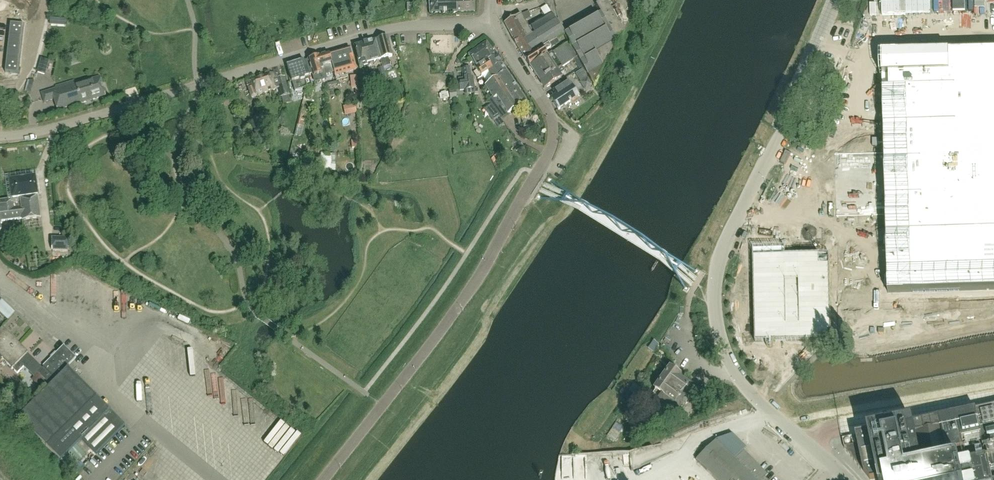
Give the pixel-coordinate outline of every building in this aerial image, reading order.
[(454,0),(430,0),(430,2),(429,2),(429,14),(453,13),(454,13),(454,0)] [(474,0),(454,0),(454,13),(456,13),(474,12),(474,0)] [(616,42),(618,43),(624,33),(616,19),(605,0),(604,0),(595,5),(600,13),(574,28),(575,28),(564,34),(569,42),(577,57),(579,61),(593,86),(594,86),(616,42)] [(532,35),(556,20),(552,13),(551,13),(546,5),(540,9),(545,16),(534,22),(535,24),(528,27),(525,21),(528,20),(526,13),(521,14),(504,24),(516,45),(527,39),(529,41),(534,38),(532,35),(533,35),(532,35)] [(548,44),(564,34),(560,28),(556,20),(532,35),(533,35),(532,35),(534,38),(529,41),(527,39),(516,45),(524,59),(548,44)] [(11,24),(5,73),(19,75),(25,26),(11,24)] [(392,56),(387,37),(376,40),(383,67),(390,66),(388,57),(392,56)] [(369,71),(368,68),(368,66),(367,64),(381,60),(375,40),(354,46),(360,68),(364,67),(366,72),(369,71)] [(496,56),(486,42),(468,54),(470,58),(468,59),(470,63),(472,62),(473,66),(471,66),(473,70),(476,69),(496,56)] [(577,57),(569,42),(547,56),(529,67),(540,82),(561,67),(569,62),(573,59),(574,59),(577,57)] [(529,67),(547,56),(544,52),(551,48),(548,44),(524,59),(529,67)] [(349,48),(328,54),(331,64),(335,76),(355,70),(349,48)] [(882,55),(888,293),(993,290),(993,52),(882,55)] [(322,67),(331,64),(328,54),(308,60),(315,83),(326,80),(322,67)] [(506,71),(496,56),(476,69),(481,77),(484,74),(489,81),(483,85),(484,86),(506,71)] [(294,91),(311,86),(304,61),(286,66),(294,91)] [(474,88),(472,77),(470,77),(469,67),(461,68),(463,78),(458,78),(460,90),(474,88)] [(544,89),(561,77),(559,74),(564,71),(561,67),(540,82),(544,89)] [(516,86),(506,71),(484,86),(492,98),(488,101),(490,104),(516,86)] [(288,95),(284,77),(274,80),(272,74),(252,80),(253,85),(247,88),(251,100),(257,98),(256,95),(278,88),(281,97),(288,95)] [(55,111),(104,97),(98,78),(74,84),(74,85),(66,87),(41,94),(43,102),(52,99),(55,111)] [(581,100),(573,89),(567,81),(553,91),(556,95),(551,99),(558,110),(570,101),(573,106),(581,100)] [(490,104),(491,105),(496,112),(503,108),(507,114),(526,101),(516,86),(490,104)] [(463,90),(464,98),(474,97),(473,89),(463,90)] [(346,116),(357,113),(355,104),(344,107),(346,116)] [(496,113),(491,116),(494,120),(498,126),(503,123),(499,117),(496,113)] [(264,119),(252,122),(255,136),(267,133),(264,119)] [(40,218),(37,196),(35,178),(9,181),(12,199),(14,220),(22,219),(22,221),(40,218)] [(12,199),(0,201),(0,224),(2,224),(1,222),(14,220),(12,199)] [(791,263),(782,233),(802,227),(798,214),(792,216),(789,208),(761,216),(768,240),(752,244),(760,272),(791,263)] [(52,238),(52,251),(66,251),(67,251),(67,238),(66,238),(52,238)] [(2,359),(16,345),(10,339),(9,339),(6,336),(7,334),(2,329),(0,331),(0,361),(2,359)] [(856,349),(874,346),(872,331),(854,333),(856,349)] [(654,352),(659,345),(656,342),(654,341),(649,348),(654,352)] [(11,369),(12,369),(17,374),(23,367),(29,373),(37,365),(16,345),(2,359),(11,368),(11,369)] [(124,425),(95,396),(67,368),(69,366),(68,365),(69,365),(69,364),(75,358),(66,349),(63,346),(56,353),(57,354),(52,358),(50,356),(50,357),(51,358),(42,366),(44,367),(38,373),(43,378),(50,385),(17,418),(60,461),(66,455),(81,440),(96,454),(124,425)] [(676,417),(696,387),(689,382),(687,384),(682,381),(684,378),(669,368),(654,390),(655,390),(652,394),(658,398),(655,403),(676,417)] [(34,377),(32,380),(37,385),(43,378),(38,373),(34,377)] [(623,389),(620,395),(626,399),(630,393),(623,389)] [(989,457),(924,471),(922,464),(948,458),(949,461),(958,459),(957,451),(964,450),(962,441),(981,437),(983,446),(993,443),(993,406),(976,410),(976,411),(955,415),(956,415),(914,424),(843,439),(845,449),(869,479),(993,479),(993,456),(989,457)] [(607,436),(614,442),(621,433),(613,428),(607,436)] [(743,451),(735,459),(716,440),(696,460),(716,479),(767,479),(765,478),(767,475),(743,451)] [(78,450),(62,465),(70,473),(86,458),(78,450)]
